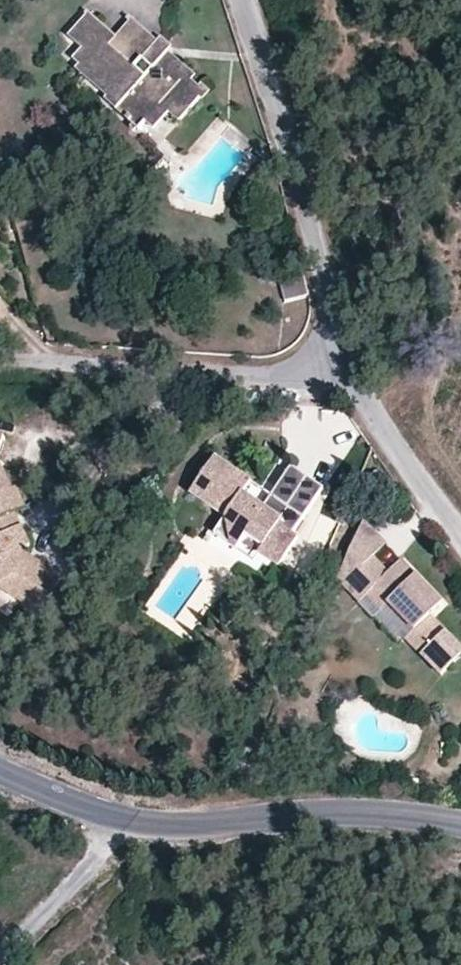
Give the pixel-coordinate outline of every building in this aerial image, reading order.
[(157,43),(133,67),(108,46),(115,38),(88,13),(67,37),(80,50),(72,60),(79,66),(75,70),(106,98),(103,100),(139,131),(145,124),(153,130),(169,114),(179,123),(200,99),(203,102),(210,93),(202,85),(200,89),(192,82),(196,77),(167,51),(170,49),(160,39),(157,43)] [(157,43),(131,21),(115,38),(108,46),(133,67),(157,43)] [(248,478),(212,454),(187,490),(223,514),(212,532),(238,550),(249,533),(267,545),(263,552),(281,564),(300,534),(295,531),(305,516),(280,499),(269,516),(237,495),(248,478)] [(300,469),(280,499),(305,516),(326,486),(300,469)] [(11,512),(22,506),(13,488),(9,490),(3,477),(0,476),(0,517),(11,512)] [(11,512),(0,517),(0,534),(17,526),(11,512)] [(23,561),(17,550),(17,549),(27,545),(17,526),(0,534),(0,589),(23,605),(48,571),(32,560),(28,565),(23,561)] [(359,526),(339,588),(363,610),(377,594),(392,608),(420,633),(410,643),(444,674),(460,655),(460,643),(433,618),(445,605),(399,563),(387,577),(371,562),(384,549),(359,526)] [(329,538),(325,536),(321,544),(326,546),(329,538)] [(32,560),(17,550),(23,561),(28,565),(32,560)] [(377,594),(363,610),(378,624),(392,608),(377,594)]
